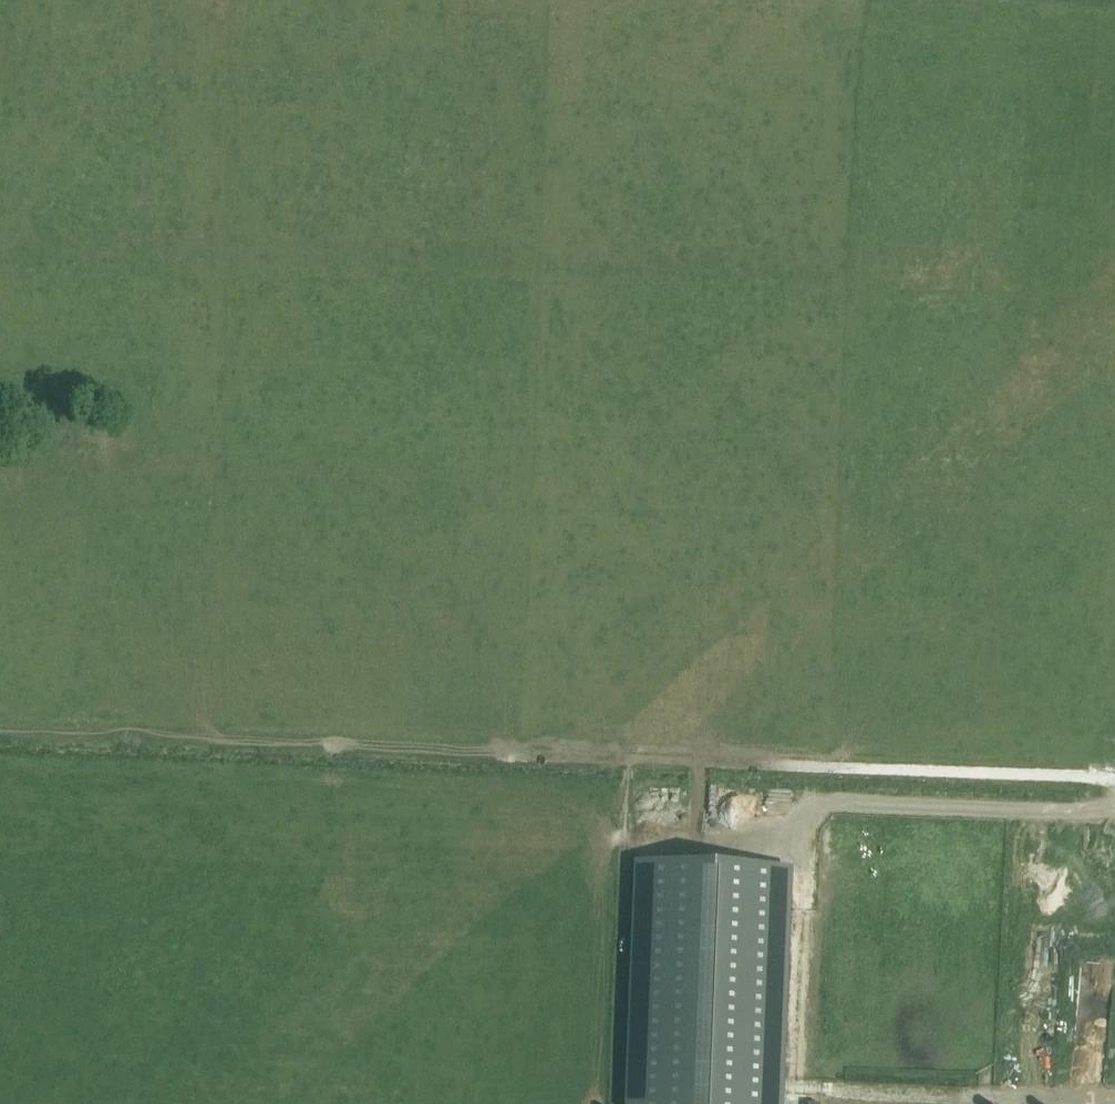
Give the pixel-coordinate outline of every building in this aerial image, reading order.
[(628,1103),(779,1103),(788,869),(638,863),(628,1103)]
